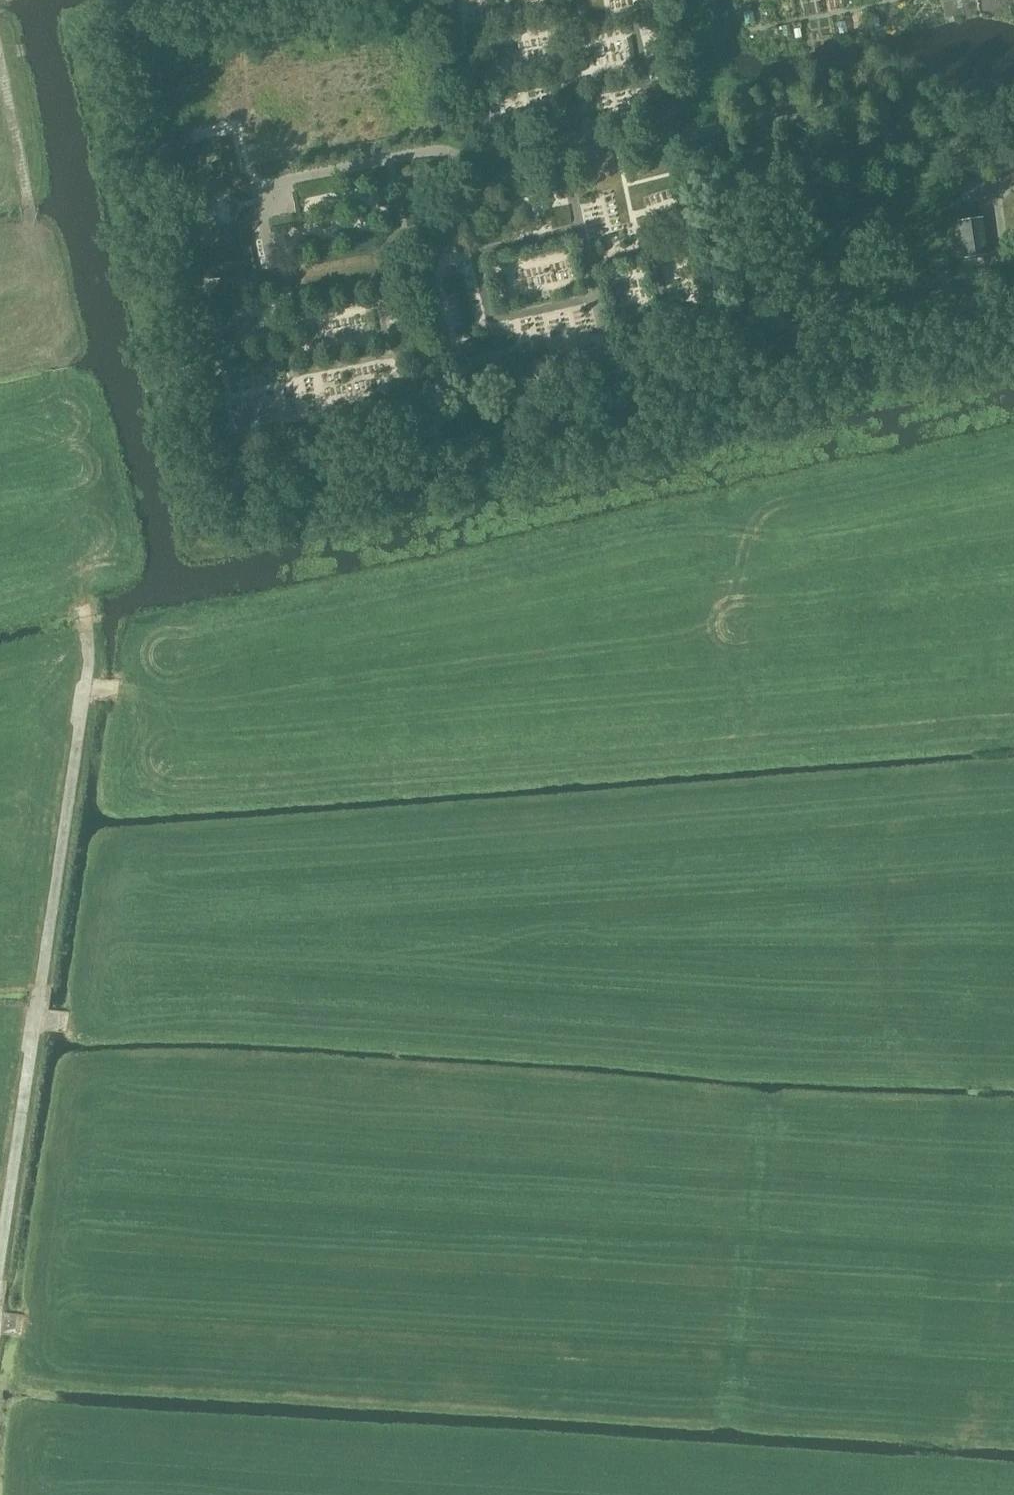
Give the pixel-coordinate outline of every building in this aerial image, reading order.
[(965,261),(987,258),(991,257),(985,219),(959,223),(965,261)]
